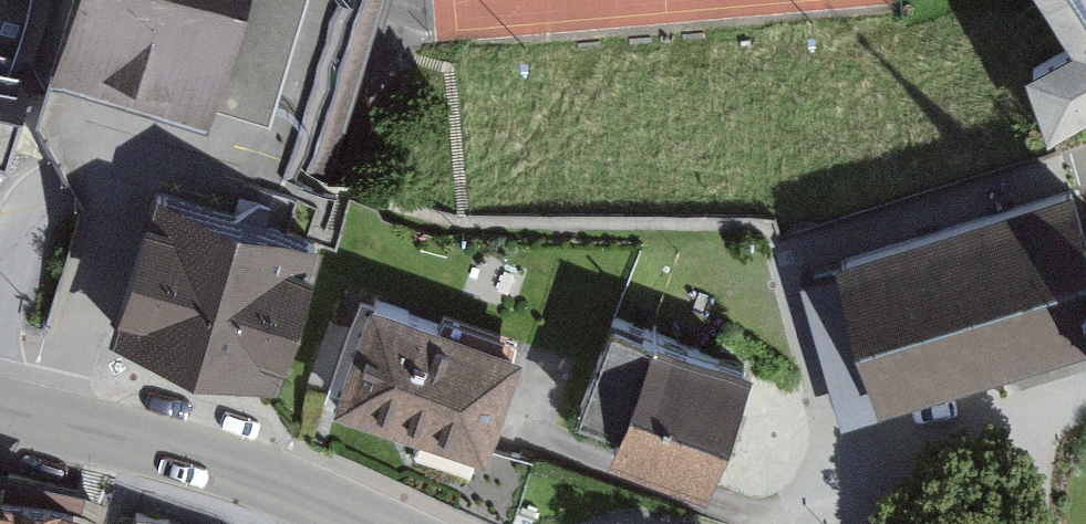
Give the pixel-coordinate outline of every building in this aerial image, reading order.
[(74,87),(358,167),(406,0),(99,0),(74,87)] [(1059,71),(1085,123),(1085,57),(1059,71)] [(5,182),(23,83),(0,79),(0,181),(5,182)] [(367,246),(197,192),(154,324),(324,379),(367,246)] [(865,261),(869,279),(904,402),(1085,347),(1085,195),(865,261)] [(904,402),(869,279),(825,291),(864,429),(887,422),(908,416),(904,402)] [(554,351),(414,300),(375,406),(515,457),(554,351)] [(748,371),(615,322),(575,429),(619,446),(615,459),(703,492),(748,371)] [(0,487),(0,523),(109,523),(112,516),(0,487)] [(152,508),(146,523),(193,523),(152,508)]
